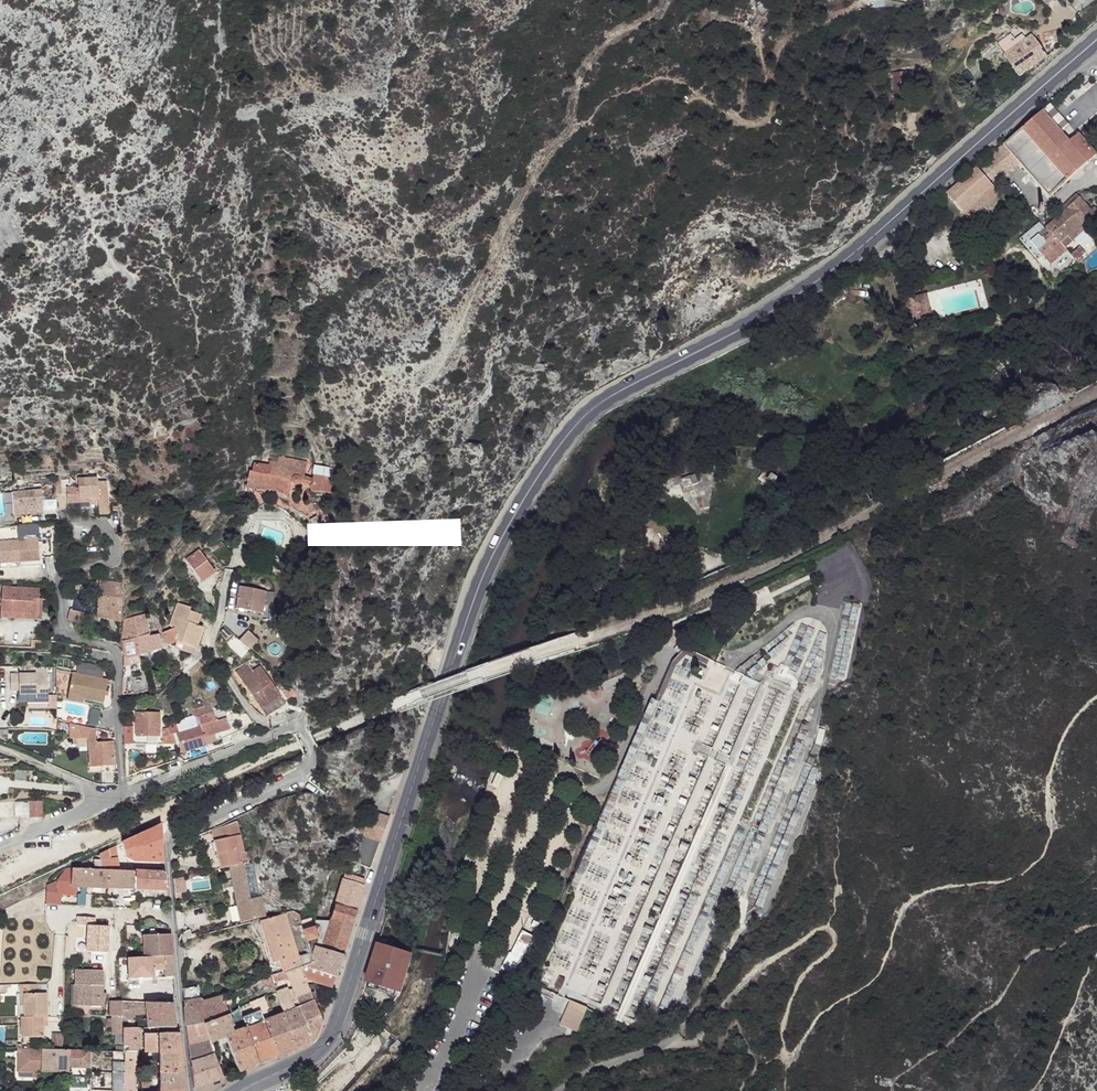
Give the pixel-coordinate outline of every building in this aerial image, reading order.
[(1010,26),(1018,40),(1032,29),(1024,18),(1010,26)] [(995,37),(1004,49),(1018,40),(1010,26),(995,37)] [(1004,49),(1018,70),(1047,51),(1032,29),(1018,40),(1004,49)] [(1047,190),(1096,149),(1096,148),(1092,142),(1089,138),(1082,129),(1077,132),(1075,129),(1068,136),(1047,107),(1006,141),(1047,190)] [(950,189),(961,205),(993,179),(988,173),(996,166),(988,156),(950,189)] [(1061,235),(1070,226),(1074,232),(1096,212),(1096,208),(1081,189),(1047,218),(1061,235)] [(1042,251),(1061,235),(1047,218),(1044,221),(1027,233),(1030,237),(1027,239),(1030,246),(1035,242),(1042,251)] [(1061,235),(1065,239),(1074,232),(1070,226),(1061,235)] [(272,462),(271,465),(295,470),(292,484),(297,485),(301,487),(304,486),(306,484),(306,481),(305,479),(303,477),(303,476),(306,462),(281,457),(280,463),(272,462)] [(253,471),(249,488),(259,489),(258,492),(259,493),(260,494),(268,495),(271,493),(271,492),(279,492),(289,496),(292,484),(295,470),(271,465),(256,463),(255,470),(253,471)] [(764,471),(762,479),(769,482),(774,485),(780,477),(775,474),(764,471)] [(314,479),(312,486),(311,487),(310,489),(312,491),(313,492),(315,492),(318,491),(328,494),(330,488),(333,480),(328,478),(317,474),(314,479)] [(306,481),(306,484),(312,486),(314,479),(303,476),(303,477),(305,479),(306,481)] [(70,501),(59,501),(60,515),(70,514),(70,509),(100,507),(100,514),(101,521),(111,520),(110,485),(99,485),(99,482),(86,483),(85,491),(70,491),(70,501)] [(45,492),(16,493),(17,516),(46,515),(45,492)] [(298,503),(295,509),(304,516),(309,509),(298,503)] [(318,515),(310,519),(318,534),(326,530),(318,515)] [(41,541),(0,542),(2,569),(42,567),(41,541)] [(212,550),(220,557),(229,547),(223,542),(221,544),(218,543),(212,550)] [(307,550),(297,551),(300,565),(309,563),(307,550)] [(200,552),(188,564),(206,584),(219,574),(200,552)] [(242,583),(240,605),(265,609),(266,602),(268,593),(255,585),(242,583)] [(269,587),(255,585),(268,593),(269,587)] [(276,586),(269,587),(268,593),(266,601),(277,600),(276,586)] [(45,591),(8,587),(6,611),(37,614),(39,600),(45,601),(45,591)] [(37,614),(6,611),(5,617),(42,620),(45,601),(39,600),(37,614)] [(170,625),(172,628),(177,630),(177,646),(196,653),(206,629),(199,626),(202,615),(191,611),(190,608),(178,603),(170,625)] [(73,606),(69,618),(84,623),(87,610),(73,606)] [(147,614),(126,619),(123,641),(137,637),(142,655),(165,649),(161,633),(157,621),(150,623),(147,614)] [(172,628),(161,633),(165,649),(177,646),(177,630),(172,628)] [(238,638),(249,648),(258,639),(247,629),(238,638)] [(137,637),(123,641),(128,659),(142,655),(137,637)] [(249,662),(237,670),(241,677),(254,669),(249,662)] [(254,669),(241,677),(269,717),(287,706),(261,665),(254,669)] [(21,672),(11,673),(11,689),(19,689),(19,693),(28,693),(36,693),(36,697),(48,696),(48,672),(28,673),(21,672)] [(108,679),(72,672),(68,692),(84,696),(84,698),(103,702),(108,679)] [(125,688),(126,695),(152,691),(148,677),(134,680),(135,686),(125,688)] [(84,696),(68,692),(67,698),(83,701),(84,698),(84,696)] [(36,697),(36,693),(28,693),(28,702),(49,701),(48,696),(36,697)] [(193,711),(197,725),(202,724),(204,730),(225,723),(224,722),(228,720),(227,717),(216,719),(211,706),(193,711)] [(158,713),(137,712),(136,726),(136,734),(159,734),(158,713)] [(96,721),(69,717),(71,733),(77,732),(89,730),(90,734),(97,733),(96,721)] [(225,723),(204,730),(206,735),(230,729),(228,720),(224,722),(225,723)] [(197,725),(176,731),(182,751),(207,744),(206,735),(204,730),(202,724),(197,725)] [(159,734),(136,734),(136,726),(133,726),(133,736),(129,735),(129,740),(136,740),(136,742),(163,743),(163,735),(159,734)] [(230,729),(206,735),(207,744),(232,734),(230,729)] [(89,730),(77,732),(78,739),(90,737),(90,734),(89,730)] [(90,734),(90,737),(93,759),(103,758),(117,756),(114,731),(97,733),(90,734)] [(492,773),(487,783),(497,788),(502,776),(492,773)] [(40,798),(29,799),(29,814),(41,814),(40,798)] [(15,815),(29,814),(29,799),(14,800),(15,815)] [(389,816),(372,810),(360,841),(359,843),(359,867),(370,870),(389,816)] [(234,822),(214,830),(217,852),(220,851),(223,868),(230,867),(243,864),(240,849),(243,849),(244,848),(243,846),(240,824),(234,822)] [(164,861),(163,823),(124,841),(127,857),(135,861),(164,861)] [(108,850),(98,854),(98,859),(92,862),(92,869),(108,870),(120,870),(117,857),(110,858),(108,850)] [(243,864),(230,867),(233,881),(234,888),(235,893),(248,889),(246,879),(244,867),(243,864)] [(69,869),(58,880),(47,886),(47,892),(47,894),(46,904),(59,905),(60,894),(75,895),(76,886),(70,886),(63,885),(64,879),(66,876),(70,877),(71,869),(69,869)] [(87,869),(71,869),(70,877),(70,886),(76,886),(86,886),(87,869)] [(92,869),(87,869),(86,886),(107,887),(108,870),(92,869)] [(120,870),(108,870),(107,887),(134,889),(134,871),(120,870)] [(163,872),(134,870),(134,871),(134,889),(166,891),(165,876),(164,874),(163,872)] [(344,878),(363,883),(364,878),(345,873),(344,878)] [(342,878),(335,902),(358,909),(366,884),(363,883),(344,878),(342,878)] [(254,888),(248,889),(250,899),(257,897),(254,888)] [(248,889),(235,893),(237,902),(237,904),(251,900),(250,899),(248,889)] [(251,900),(237,904),(241,924),(265,918),(261,897),(257,897),(250,899),(251,900)] [(358,909),(335,902),(330,920),(322,944),(321,947),(346,954),(358,909)] [(293,911),(286,913),(289,921),(301,918),(300,915),(293,911)] [(286,913),(260,921),(273,962),(280,960),(285,973),(302,967),(299,956),(289,921),(286,913)] [(97,925),(96,917),(78,916),(78,924),(87,925),(86,951),(109,953),(109,926),(97,925)] [(313,917),(301,920),(303,929),(315,925),(314,920),(313,917)] [(330,920),(314,920),(315,925),(318,937),(317,943),(322,944),(330,920)] [(315,925),(303,929),(307,941),(318,937),(315,925)] [(181,935),(180,941),(198,937),(196,929),(188,930),(181,935)] [(509,952),(501,968),(515,975),(535,936),(522,929),(511,952),(509,952)] [(172,934),(144,935),(144,957),(173,956),(172,934)] [(376,943),(364,980),(401,992),(412,953),(408,952),(403,950),(376,943)] [(312,962),(302,967),(306,977),(308,983),(315,983),(318,984),(331,988),(332,989),(336,978),(346,954),(321,947),(315,946),(314,953),(312,962)] [(314,953),(299,956),(302,967),(312,962),(314,953)] [(144,957),(127,958),(128,978),(153,978),(157,977),(173,977),(173,956),(144,957)] [(302,967),(285,973),(289,982),(293,990),(299,1004),(300,1008),(314,1002),(308,983),(306,977),(302,967)] [(102,972),(73,971),(73,986),(77,986),(77,1007),(102,1007),(102,972)] [(281,972),(270,976),(273,984),(274,987),(279,986),(289,982),(285,973),(284,971),(281,972)] [(270,976),(260,981),(262,986),(267,984),(268,986),(273,984),(270,976)] [(30,984),(12,985),(13,994),(17,994),(16,1005),(17,1012),(17,1016),(13,1017),(13,1037),(35,1037),(35,1027),(39,1026),(39,994),(30,994),(30,984)] [(39,984),(30,984),(30,994),(39,994),(39,984)] [(331,988),(318,984),(316,988),(330,992),(331,988)] [(73,986),(70,986),(70,1010),(102,1011),(102,1007),(77,1007),(77,986),(73,986)] [(198,987),(183,989),(184,1001),(199,999),(198,987)] [(287,989),(276,993),(283,1014),(294,1010),(288,992),(287,989)] [(229,994),(223,997),(227,1008),(232,1004),(229,994)] [(560,1023),(578,1031),(588,1003),(570,995),(560,1023)] [(201,1002),(184,1007),(185,1020),(208,1015),(226,1009),(222,997),(201,1002)] [(255,1000),(250,1003),(254,1014),(260,1011),(267,1009),(268,1009),(267,1004),(264,997),(255,1000)] [(121,1001),(109,1002),(109,1016),(114,1016),(121,1016),(121,1015),(121,1013),(121,1001)] [(138,1002),(121,1001),(121,1013),(121,1015),(133,1015),(133,1012),(146,1012),(147,1028),(175,1028),(173,1003),(145,1002),(138,1002)] [(294,1010),(283,1014),(295,1050),(310,1044),(314,1040),(322,1021),(314,1002),(300,1008),(297,1008),(294,1010)] [(208,1015),(185,1020),(185,1026),(203,1023),(206,1022),(207,1023),(228,1015),(226,1009),(208,1015)] [(234,1034),(225,1037),(238,1073),(258,1063),(242,1019),(238,1009),(228,1015),(234,1034)] [(267,1009),(260,1011),(263,1021),(270,1019),(268,1012),(267,1009)] [(254,1014),(242,1019),(258,1063),(277,1057),(263,1021),(260,1011),(254,1014)] [(270,1019),(263,1021),(277,1057),(295,1050),(283,1014),(270,1019)] [(206,1022),(203,1023),(215,1056),(216,1055),(214,1050),(215,1049),(212,1043),(225,1037),(234,1034),(228,1015),(207,1023),(206,1022)] [(203,1023),(185,1026),(194,1089),(223,1079),(215,1056),(203,1023)] [(137,1028),(121,1028),(121,1039),(121,1052),(125,1052),(136,1052),(137,1028)] [(175,1034),(157,1034),(157,1048),(157,1053),(181,1053),(179,1033),(175,1034)] [(61,1034),(50,1034),(50,1050),(60,1050),(61,1034)] [(157,1034),(144,1034),(145,1048),(157,1048),(157,1034)] [(33,1049),(19,1049),(19,1061),(18,1065),(17,1072),(30,1072),(32,1073),(33,1062),(33,1049)] [(50,1050),(33,1049),(33,1062),(32,1073),(67,1074),(67,1068),(67,1055),(67,1050),(60,1050),(50,1050)] [(70,1051),(67,1050),(67,1055),(67,1068),(90,1068),(90,1061),(90,1051),(75,1050),(70,1051)] [(145,1052),(142,1052),(142,1064),(149,1065),(157,1065),(157,1053),(145,1052)] [(181,1053),(157,1053),(157,1065),(157,1073),(182,1073),(181,1053)] [(138,1060),(124,1059),(124,1073),(123,1087),(137,1087),(138,1060)] [(124,1073),(111,1073),(111,1087),(123,1087),(124,1073)] [(157,1073),(158,1090),(184,1090),(184,1088),(182,1073),(157,1073)]
